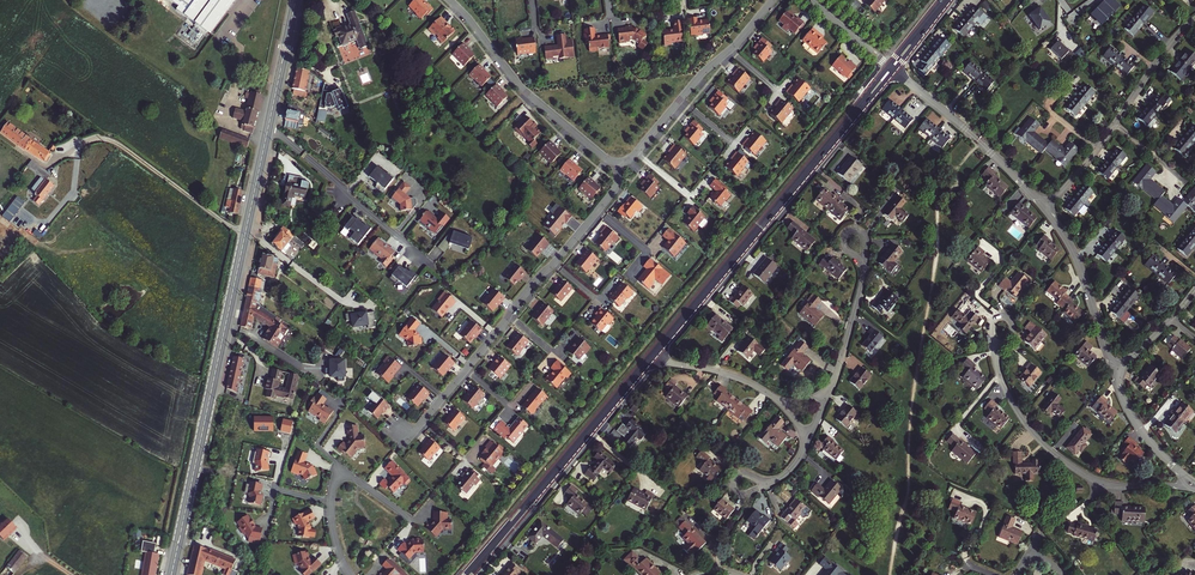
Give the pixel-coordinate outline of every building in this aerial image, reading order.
[(188,18),(190,15),(187,13),(196,0),(169,0),(178,6),(176,10),(188,18)] [(187,13),(190,15),(188,18),(207,32),(209,29),(212,31),(235,0),(196,0),(187,13)] [(424,0),(412,0),(413,1),(410,4),(410,8),(416,14),(416,16),(418,18),(422,18),(426,14),(427,16),(432,10),(426,5),(423,2),(425,0),(424,0)] [(864,4),(874,12),(884,0),(867,0),(864,4)] [(990,6),(985,0),(984,0),(981,2),(987,9),(990,6)] [(1103,25),(1120,7),(1113,0),(1106,0),(1092,15),(1103,25)] [(1030,12),(1041,27),(1047,23),(1048,25),(1053,22),(1041,5),(1030,12)] [(1135,17),(1144,24),(1154,12),(1145,5),(1135,17)] [(981,25),(988,16),(974,6),(965,17),(974,25),(977,22),(981,25)] [(793,15),(787,10),(779,21),(784,25),(782,27),(787,31),(789,29),(794,34),(803,23),(797,17),(795,19),(792,16),(793,15)] [(360,49),(368,46),(355,13),(347,15),(351,26),(343,29),(342,26),(336,29),(337,31),(334,32),(336,38),(339,37),(342,46),(357,41),(360,49)] [(437,38),(442,44),(455,31),(449,26),(448,27),(447,28),(445,25),(445,24),(446,23),(440,17),(429,28),(429,31),(433,35),(435,34),(438,37),(437,38)] [(955,30),(964,37),(974,25),(965,17),(955,30)] [(1125,28),(1135,36),(1144,24),(1135,17),(1125,28)] [(698,22),(698,21),(697,18),(689,19),(691,35),(695,35),(695,36),(701,36),(701,34),(710,33),(709,20),(702,21),(702,22),(698,22)] [(675,31),(669,31),(669,30),(663,31),(664,46),(671,45),(671,43),(682,42),(681,32),(682,32),(681,22),(674,22),(675,31)] [(626,28),(617,29),(619,44),(626,43),(626,42),(628,42),(630,40),(633,40),(639,45),(639,48),(643,51),(648,44),(643,40),(647,36),(639,29),(638,30),(637,28),(636,29),(633,30),(633,29),(632,26),(626,27),(626,28)] [(594,29),(584,30),(585,34),(583,34),(584,39),(586,39),(586,45),(589,45),(589,51),(601,50),(601,48),(609,47),(608,35),(599,36),(599,37),(595,37),(594,29)] [(810,48),(817,54),(821,49),(822,49),(826,44),(821,40),(822,38),(818,35),(819,34),(813,29),(803,41),(810,47),(810,48)] [(565,40),(565,35),(556,36),(557,46),(543,47),(545,60),(552,59),(552,57),(558,56),(559,59),(573,58),(571,40),(565,40)] [(932,49),(940,56),(950,44),(941,37),(932,49)] [(1062,42),(1057,37),(1048,46),(1065,62),(1074,53),(1069,49),(1068,50),(1061,43),(1062,42)] [(515,48),(515,51),(516,51),(516,55),(526,54),(528,55),(532,55),(535,54),(533,39),(522,41),(522,38),(515,39),(516,43),(514,43),(514,48),(515,48)] [(758,48),(755,51),(753,54),(763,62),(771,52),(768,50),(771,46),(762,38),(756,46),(758,48)] [(469,50),(463,44),(452,55),(464,66),(474,56),(468,51),(469,50)] [(1116,66),(1124,57),(1112,47),(1104,56),(1116,66)] [(919,69),(926,74),(940,56),(932,49),(922,61),(925,64),(924,65),(923,64),(919,69)] [(1190,69),(1194,63),(1194,55),(1188,49),(1183,56),(1180,54),(1177,58),(1190,69)] [(848,63),(845,61),(840,56),(833,66),(841,72),(841,75),(843,76),(846,76),(849,79),(852,75),(852,73),(857,67),(849,61),(848,63)] [(1127,75),(1135,66),(1124,57),(1116,66),(1127,75)] [(1181,79),(1190,69),(1177,58),(1174,62),(1176,64),(1171,71),(1181,79)] [(975,80),(983,71),(971,62),(964,71),(975,80)] [(480,64),(469,75),(473,79),(474,78),(482,86),(491,77),(485,71),(486,70),(480,64)] [(295,76),(308,79),(310,72),(297,69),(295,76)] [(742,89),(741,88),(749,79),(737,69),(731,76),(733,78),(731,80),(730,79),(726,83),(738,93),(742,89)] [(987,90),(995,81),(983,71),(975,80),(987,90)] [(294,82),(307,85),(308,79),(295,76),(294,82)] [(810,89),(798,79),(794,84),(795,85),(793,87),(791,85),(786,92),(798,102),(805,93),(806,94),(810,89)] [(292,89),(294,89),(305,92),(307,85),(294,82),(292,89)] [(497,107),(508,97),(502,91),(503,90),(497,84),(493,88),(486,95),(497,107)] [(1077,97),(1085,104),(1095,92),(1087,85),(1077,97)] [(331,108),(336,106),(336,107),(338,106),(339,108),(340,108),(340,109),(344,108),(344,109),(349,107),(341,88),(330,93),(331,94),(327,95),(328,92),(323,91),(320,107),(326,108),(326,106),(331,108)] [(305,92),(294,89),(293,95),(305,98),(307,92),(305,92)] [(718,91),(716,94),(727,105),(732,110),(735,105),(730,101),(727,105),(725,103),(728,99),(718,91)] [(260,96),(250,93),(246,113),(235,110),(233,120),(243,122),(241,130),(244,131),(244,132),(252,135),(261,100),(259,100),(260,96)] [(732,110),(716,94),(712,98),(714,100),(711,103),(709,106),(719,115),(726,107),(730,111),(732,110)] [(1148,105),(1156,113),(1166,101),(1168,103),(1171,99),(1166,94),(1162,98),(1157,94),(1148,105)] [(1068,108),(1076,115),(1085,104),(1077,97),(1068,108)] [(792,109),(780,99),(774,106),(776,108),(774,110),(773,109),(769,114),(781,124),(785,119),(784,118),(792,109)] [(901,111),(889,101),(883,109),(894,119),(901,111)] [(286,120),(295,122),(297,123),(298,126),(301,127),(303,126),(305,114),(293,105),(289,105),(286,120)] [(1156,120),(1153,117),(1156,113),(1148,105),(1138,117),(1150,127),(1156,120)] [(319,109),(317,120),(325,122),(327,110),(319,109)] [(901,111),(894,119),(906,129),(913,120),(901,111)] [(535,129),(534,128),(530,124),(532,122),(531,121),(525,115),(519,121),(520,122),(516,127),(515,127),(516,130),(518,133),(521,133),(529,140),(527,142),(532,147),(537,142),(534,140),(536,139),(535,138),(540,132),(536,128),(535,129)] [(1046,148),(1049,144),(1035,131),(1040,124),(1031,117),(1018,133),(1027,140),(1042,153),(1046,148)] [(932,137),(939,129),(927,119),(922,126),(923,131),(932,137)] [(700,132),(703,129),(693,121),(687,128),(689,130),(687,133),(684,136),(694,145),(703,135),(700,132)] [(31,140),(8,123),(0,133),(23,149),(24,148),(43,161),(43,160),(45,161),(50,154),(48,153),(49,153),(30,140),(31,140)] [(1193,143),(1194,141),(1194,124),(1184,136),(1193,143)] [(932,137),(943,147),(950,138),(939,129),(932,137)] [(232,133),(225,131),(222,140),(229,142),(232,133)] [(761,147),(765,142),(754,132),(750,137),(751,138),(749,140),(747,139),(741,145),(753,155),(761,146),(761,147)] [(251,140),(232,133),(229,142),(240,146),(249,149),(251,140)] [(1025,142),(1027,140),(1018,133),(1017,135),(1025,142)] [(1175,147),(1183,155),(1193,143),(1184,136),(1175,147)] [(1057,158),(1066,165),(1079,149),(1070,142),(1065,149),(1053,139),(1049,144),(1046,148),(1057,158)] [(550,140),(540,151),(551,163),(561,152),(556,147),(556,146),(550,140)] [(674,170),(685,156),(673,146),(668,153),(670,154),(668,157),(666,155),(662,160),(674,170)] [(1109,160),(1117,167),(1127,156),(1119,148),(1109,160)] [(750,165),(735,152),(730,159),(732,161),(730,163),(728,162),(724,167),(737,177),(741,172),(743,174),(750,165)] [(687,156),(676,168),(679,171),(690,159),(687,156)] [(851,158),(837,175),(847,183),(861,166),(851,158)] [(1065,166),(1066,165),(1057,158),(1056,159),(1065,166)] [(574,165),(568,160),(559,172),(563,176),(564,175),(573,182),(581,172),(574,166),(574,165)] [(1115,172),(1114,171),(1117,167),(1109,160),(1099,172),(1108,179),(1110,176),(1111,177),(1115,172)] [(41,178),(45,181),(46,180),(50,175),(31,162),(27,167),(41,178)] [(1162,196),(1166,191),(1150,179),(1156,171),(1147,164),(1134,180),(1143,187),(1158,200),(1162,196)] [(378,165),(370,175),(386,188),(394,178),(378,165)] [(998,197),(1006,187),(992,175),(994,173),(986,167),(980,174),(988,180),(984,185),(998,197)] [(645,184),(642,187),(639,191),(649,199),(658,189),(655,186),(658,183),(649,175),(643,182),(645,184)] [(287,184),(286,186),(282,205),(290,207),(292,195),(306,198),(309,183),(303,182),(303,178),(293,176),(292,179),(289,179),(288,184),(287,184)] [(36,195),(45,181),(41,178),(31,191),(36,195)] [(593,184),(587,179),(578,190),(590,201),(599,190),(593,185),(593,184)] [(46,180),(45,181),(36,195),(44,201),(54,186),(46,180)] [(728,190),(716,180),(710,187),(717,192),(717,194),(715,195),(714,194),(709,199),(714,204),(715,203),(717,205),(720,207),(725,201),(726,202),(730,197),(726,193),(728,190)] [(1142,189),(1143,187),(1134,180),(1133,181),(1142,189)] [(412,187),(404,181),(392,197),(400,205),(401,212),(413,209),(412,197),(407,194),(412,187)] [(1091,203),(1087,199),(1094,192),(1085,184),(1075,196),(1084,203),(1088,206),(1091,203)] [(1192,208),(1194,205),(1194,187),(1184,201),(1188,205),(1192,208)] [(829,210),(839,198),(835,194),(833,197),(825,190),(816,200),(829,210)] [(1066,208),(1074,215),(1084,203),(1075,196),(1066,208)] [(1166,214),(1175,221),(1188,205),(1184,201),(1180,198),(1174,205),(1162,196),(1158,200),(1155,205),(1166,214)] [(238,211),(241,199),(233,197),(231,205),(228,204),(227,208),(231,209),(238,211)] [(637,213),(642,208),(630,197),(626,201),(627,202),(623,207),(622,206),(616,212),(623,218),(625,216),(629,220),(636,212),(637,213)] [(899,197),(884,215),(891,220),(895,215),(904,222),(909,216),(901,209),(906,203),(899,197)] [(3,217),(9,222),(24,203),(18,198),(3,217)] [(839,198),(829,210),(841,221),(850,210),(841,203),(843,200),(839,198)] [(1027,227),(1035,217),(1017,203),(1009,213),(1027,227)] [(560,231),(559,230),(561,228),(561,227),(561,226),(562,225),(563,224),(564,223),(566,224),(572,217),(565,211),(564,212),(556,205),(550,211),(554,214),(544,226),(550,232),(549,233),(554,237),(560,231)] [(685,219),(681,223),(693,233),(698,227),(697,226),(704,218),(697,212),(693,209),(692,208),(687,214),(689,216),(686,220),(685,219)] [(229,216),(237,218),(238,211),(231,209),(230,213),(229,216)] [(428,210),(419,222),(437,235),(450,218),(447,213),(442,212),(437,217),(428,210)] [(1174,222),(1175,221),(1166,214),(1165,215),(1174,222)] [(354,216),(345,226),(349,229),(351,228),(355,232),(351,237),(359,243),(372,227),(366,224),(366,225),(361,221),(362,220),(359,217),(357,218),(354,216)] [(815,241),(808,235),(793,223),(788,229),(795,235),(792,239),(807,251),(815,241)] [(283,227),(276,236),(278,237),(276,240),(272,245),(284,255),(291,247),(289,244),(292,240),(302,249),(305,245),(283,227)] [(613,243),(615,243),(619,239),(606,228),(601,234),(603,236),(595,244),(604,252),(606,251),(613,243)] [(474,237),(455,230),(450,243),(469,248),(474,237)] [(668,230),(662,237),(668,242),(662,249),(672,257),(679,250),(680,249),(685,244),(668,230)] [(1107,242),(1116,249),(1126,237),(1117,230),(1107,242)] [(544,250),(549,244),(538,234),(533,241),(533,242),(527,250),(537,258),(541,252),(541,251),(543,249),(544,250)] [(1053,260),(1061,250),(1048,239),(1049,237),(1046,234),(1037,244),(1041,248),(1039,249),(1053,260)] [(1187,256),(1194,247),(1194,242),(1188,237),(1179,249),(1187,256)] [(378,238),(369,249),(382,258),(380,261),(387,267),(394,258),(392,256),(396,251),(378,238)] [(444,240),(439,247),(445,251),(450,244),(444,240)] [(1098,254),(1106,261),(1116,249),(1107,242),(1098,254)] [(893,244),(882,258),(883,259),(879,263),(891,273),(897,265),(894,263),(903,252),(893,244)] [(983,272),(991,262),(984,255),(986,252),(980,247),(968,260),(983,272)] [(576,264),(586,273),(598,259),(587,250),(581,257),(582,257),(576,264)] [(258,274),(272,277),(275,278),(279,259),(262,255),(258,274)] [(1145,264),(1157,274),(1165,265),(1153,255),(1145,264)] [(839,280),(846,270),(833,259),(831,261),(826,256),(819,265),(824,269),(825,268),(839,280)] [(646,273),(645,272),(639,279),(650,288),(654,282),(653,281),(656,278),(664,284),(671,275),(651,258),(644,266),(648,269),(647,269),(648,270),(646,273)] [(766,259),(753,275),(764,284),(777,268),(766,259)] [(526,273),(515,264),(511,269),(511,270),(504,278),(514,286),(526,273)] [(400,265),(392,274),(408,286),(417,274),(411,270),(410,271),(406,268),(406,269),(400,265)] [(1169,283),(1176,274),(1165,265),(1157,274),(1169,283)] [(262,281),(262,279),(252,272),(251,278),(262,281)] [(1005,289),(1014,296),(1026,280),(1017,273),(1010,282),(1004,277),(998,285),(1004,290),(1005,289)] [(260,289),(262,281),(251,278),(249,287),(260,289)] [(572,289),(562,280),(556,286),(557,286),(551,294),(561,302),(572,289)] [(1060,307),(1068,297),(1063,293),(1065,291),(1053,281),(1045,291),(1057,301),(1055,303),(1060,307)] [(611,298),(610,299),(619,307),(626,298),(628,299),(633,292),(621,283),(617,288),(617,290),(615,294),(612,292),(609,296),(611,298)] [(257,303),(257,304),(260,289),(249,287),(246,301),(257,303)] [(732,297),(729,301),(737,308),(740,304),(743,307),(753,294),(744,287),(734,299),(732,297)] [(1121,300),(1130,307),(1139,295),(1131,288),(1121,300)] [(500,304),(505,298),(494,289),(482,303),(492,311),(499,303),(500,304)] [(883,310),(887,312),(897,299),(887,291),(876,303),(874,302),(871,306),(880,313),(883,310)] [(439,301),(432,309),(441,317),(446,311),(449,307),(451,308),(455,301),(444,292),(438,299),(439,301)] [(815,326),(823,316),(814,309),(821,301),(815,296),(800,313),(815,326)] [(1074,322),(1082,313),(1070,303),(1072,301),(1068,297),(1060,307),(1064,310),(1062,312),(1074,322)] [(1112,311),(1120,318),(1130,307),(1121,300),(1112,311)] [(244,309),(255,311),(256,309),(257,304),(257,303),(246,301),(244,309)] [(553,312),(542,303),(537,309),(538,310),(531,317),(542,326),(553,312)] [(252,329),(254,317),(255,311),(244,309),(240,327),(252,329)] [(255,311),(264,317),(266,315),(256,309),(255,311)] [(594,320),(593,320),(589,325),(599,333),(606,326),(608,325),(612,320),(599,309),(594,316),(595,317),(596,317),(594,320)] [(957,328),(964,333),(977,317),(970,312),(966,318),(956,310),(951,316),(960,324),(957,328)] [(261,322),(264,317),(255,311),(254,317),(261,322)] [(367,313),(351,314),(352,331),(374,329),(374,322),(377,321),(374,314),(367,313)] [(264,317),(284,331),(286,329),(266,315),(264,317)] [(724,340),(733,329),(716,315),(706,328),(711,332),(713,330),(724,340)] [(268,326),(267,326),(281,335),(284,331),(264,317),(261,322),(268,326)] [(419,324),(413,319),(410,322),(409,322),(406,325),(407,326),(404,329),(399,335),(402,338),(404,338),(408,341),(408,347),(415,346),(417,346),(417,344),(422,344),(421,337),(419,338),(418,335),(414,331),(419,324)] [(470,344),(482,330),(471,321),(459,335),(470,344)] [(1023,340),(1033,348),(1045,334),(1029,321),(1024,327),(1030,332),(1023,340)] [(267,326),(262,335),(266,337),(264,339),(274,346),(281,335),(267,326)] [(863,346),(871,353),(884,339),(872,329),(868,333),(871,336),(863,346)] [(528,342),(518,333),(512,339),(513,340),(506,347),(517,356),(528,342)] [(1173,349),(1184,358),(1192,348),(1181,339),(1180,340),(1175,335),(1168,344),(1173,348),(1173,349)] [(749,337),(738,352),(747,359),(758,345),(749,337)] [(584,355),(589,349),(577,339),(572,345),(573,346),(571,349),(567,354),(572,358),(574,356),(579,360),(583,355),(584,355)] [(1086,367),(1095,356),(1088,351),(1091,347),(1084,341),(1073,356),(1086,367)] [(801,342),(787,359),(803,372),(811,362),(802,354),(808,348),(801,342)] [(443,377),(455,363),(444,354),(432,368),(443,377)] [(381,367),(376,373),(377,374),(388,383),(393,377),(392,375),(394,373),(395,373),(401,366),(388,356),(383,362),(385,363),(382,367),(381,367)] [(494,364),(489,370),(499,378),(498,376),(509,365),(498,356),(493,363),(494,364)] [(245,360),(234,357),(227,389),(237,394),(239,387),(245,360)] [(976,389),(984,379),(970,367),(973,364),(965,358),(958,367),(961,370),(962,369),(965,372),(961,377),(976,389)] [(346,361),(330,361),(330,379),(346,380),(346,361)] [(557,361),(556,362),(566,376),(569,372),(563,368),(560,365),(561,364),(557,361)] [(571,374),(569,372),(566,376),(556,362),(551,368),(554,371),(553,373),(553,374),(552,375),(551,375),(550,374),(545,379),(546,381),(549,383),(556,389),(565,378),(567,379),(571,374)] [(1018,378),(1028,386),(1040,372),(1029,363),(1025,368),(1026,369),(1018,378)] [(510,366),(509,365),(498,376),(499,378),(500,379),(510,366)] [(1147,384),(1150,387),(1161,373),(1151,365),(1140,378),(1138,376),(1135,380),(1144,387),(1147,384)] [(860,367),(848,382),(858,390),(870,375),(860,367)] [(267,396),(276,398),(277,394),(289,398),(290,394),(294,395),(295,394),(296,394),(296,392),(295,392),(300,375),(275,368),(272,378),(270,377),(267,388),(269,388),(267,396)] [(679,407),(687,397),(675,387),(677,384),(671,380),(665,388),(670,392),(666,397),(679,407)] [(417,407),(429,394),(418,385),(407,398),(417,407)] [(484,395),(473,386),(467,392),(468,393),(462,400),(472,409),(484,395)] [(726,390),(721,386),(714,394),(719,398),(716,401),(727,410),(736,399),(725,390),(726,390)] [(239,387),(237,394),(245,398),(247,389),(239,387)] [(313,403),(308,411),(326,422),(334,409),(324,404),(330,394),(320,388),(311,402),(313,403)] [(537,388),(532,394),(532,393),(530,393),(527,397),(527,398),(528,398),(522,405),(521,406),(525,409),(525,410),(526,411),(526,410),(530,413),(532,413),(535,410),(535,408),(537,406),(538,406),(546,397),(546,396),(537,388)] [(1063,414),(1068,407),(1060,401),(1064,395),(1058,390),(1045,406),(1051,411),(1054,407),(1063,414)] [(1109,421),(1116,412),(1104,403),(1106,400),(1100,395),(1092,405),(1097,409),(1096,411),(1109,421)] [(377,419),(389,406),(378,397),(368,411),(377,419)] [(746,420),(753,412),(747,407),(747,408),(736,399),(727,410),(738,419),(741,416),(746,420)] [(988,417),(1002,428),(1010,418),(997,406),(998,405),(992,400),(986,408),(992,412),(988,417)] [(1185,422),(1193,411),(1183,403),(1177,409),(1175,408),(1172,411),(1185,422)] [(630,410),(635,414),(639,409),(634,405),(630,410)] [(856,413),(846,405),(835,419),(845,427),(856,413)] [(460,423),(461,424),(465,418),(455,409),(444,423),(454,431),(460,423)] [(1175,433),(1185,422),(1172,411),(1169,416),(1171,417),(1165,424),(1175,433)] [(778,430),(784,422),(778,417),(764,434),(763,433),(758,438),(766,444),(769,439),(779,447),(787,437),(778,430)] [(506,438),(512,443),(515,439),(516,439),(527,426),(517,418),(512,423),(513,424),(511,426),(510,426),(508,426),(505,428),(504,427),(499,423),(493,431),(504,440),(506,438)] [(632,420),(627,427),(632,431),(625,440),(632,445),(638,437),(642,439),(647,433),(632,420)] [(345,453),(351,458),(356,453),(355,452),(358,448),(365,447),(365,442),(366,442),(365,440),(364,436),(357,436),(357,433),(358,433),(357,426),(347,427),(348,436),(350,436),(350,440),(346,445),(343,443),(338,449),(344,454),(345,453)] [(1080,452),(1086,445),(1082,442),(1089,434),(1088,433),(1090,431),(1085,427),(1083,429),(1081,428),(1065,447),(1072,452),(1075,448),(1077,449),(1080,452)] [(966,464),(974,454),(959,442),(960,441),(952,434),(946,441),(953,448),(950,451),(966,464)] [(1134,463),(1142,453),(1134,446),(1136,444),(1127,436),(1121,444),(1126,447),(1121,453),(1134,463)] [(829,440),(826,437),(818,446),(835,459),(841,452),(829,441),(829,440)] [(436,453),(436,454),(441,449),(430,440),(419,453),(429,461),(436,453)] [(483,454),(480,457),(481,458),(480,459),(485,463),(483,465),(492,472),(494,472),(495,471),(495,469),(492,467),(491,466),(498,458),(500,458),(502,455),(502,452),(503,451),(497,447),(498,446),(494,442),(493,444),(490,441),(485,447),(486,448),(487,449),(483,454)] [(255,471),(271,470),(270,450),(254,450),(255,471)] [(700,470),(713,481),(723,470),(718,465),(716,467),(708,461),(709,458),(701,451),(696,458),(704,465),(700,470)] [(1011,451),(1011,463),(1012,463),(1012,473),(1023,473),(1023,479),(1026,480),(1031,480),(1031,473),(1037,473),(1037,463),(1036,463),(1036,460),(1029,460),(1029,462),(1020,462),(1019,451),(1011,451)] [(294,464),(291,472),(296,474),(298,473),(303,475),(305,480),(317,475),(314,469),(314,468),(313,466),(312,466),(309,465),(309,464),(304,463),(307,455),(299,452),(298,455),(297,455),(293,464),(294,464)] [(591,468),(586,474),(594,480),(605,466),(611,472),(616,466),(599,452),(595,457),(600,461),(592,470),(591,468)] [(384,479),(380,483),(386,489),(388,487),(393,493),(404,482),(406,485),(410,481),(409,480),(410,479),(392,461),(385,468),(392,475),(392,474),(393,475),(390,479),(391,480),(388,483),(384,479)] [(475,486),(480,480),(474,475),(474,474),(467,469),(461,476),(463,478),(456,486),(466,494),(473,484),(475,486)] [(825,490),(818,484),(813,491),(829,504),(842,489),(832,481),(825,490)] [(243,500),(249,503),(254,506),(260,505),(264,497),(261,492),(262,485),(250,483),(246,489),(247,494),(243,494),(243,500)] [(588,516),(594,509),(576,494),(578,491),(571,485),(565,494),(571,499),(567,504),(580,514),(582,511),(588,516)] [(628,500),(646,510),(654,495),(646,491),(645,494),(634,489),(628,500)] [(796,499),(781,517),(788,523),(792,518),(796,521),(800,515),(804,518),(806,516),(807,516),(809,514),(808,513),(810,510),(796,499)] [(961,502),(953,499),(948,509),(957,512),(954,518),(971,526),(976,513),(960,506),(961,502)] [(727,519),(735,510),(722,500),(714,509),(727,519)] [(1123,520),(1145,523),(1147,509),(1126,505),(1126,501),(1118,500),(1116,511),(1124,513),(1123,520)] [(309,536),(315,537),(316,530),(311,529),(311,527),(310,527),(308,521),(315,518),(311,510),(306,512),(305,511),(295,516),(296,517),(292,519),(295,525),(297,525),(299,529),(298,536),(302,537),(309,538),(309,536)] [(770,523),(756,511),(748,521),(762,532),(770,523)] [(430,523),(426,527),(436,535),(437,535),(440,532),(439,531),(442,527),(451,527),(451,519),(448,519),(448,512),(433,512),(433,520),(434,520),(434,522),(432,524),(430,523)] [(247,515),(237,522),(242,527),(239,529),(243,536),(245,534),(249,538),(249,543),(260,545),(262,529),(256,528),(247,515)] [(1015,520),(1007,516),(999,537),(1017,545),(1022,532),(1012,528),(1015,520)] [(0,525),(0,537),(4,541),(17,528),(6,518),(0,525)] [(693,528),(686,520),(679,527),(686,534),(683,537),(697,552),(706,543),(692,528),(693,528)] [(529,537),(536,543),(542,535),(551,541),(556,534),(541,522),(529,537)] [(1077,525),(1070,523),(1067,532),(1075,534),(1074,536),(1094,541),(1097,530),(1087,527),(1087,525),(1078,523),(1077,525)] [(420,539),(413,539),(413,541),(411,541),(407,545),(404,543),(398,549),(410,560),(416,554),(415,554),(416,552),(424,552),(423,540),(420,540),(420,539)] [(155,552),(156,544),(147,542),(145,551),(155,552)] [(789,549),(781,543),(775,552),(777,554),(770,562),(781,570),(791,558),(785,553),(789,549)] [(205,559),(205,557),(209,559),(208,561),(223,567),(224,566),(227,567),(226,569),(224,574),(229,574),(235,560),(224,555),(194,546),(188,574),(201,574),(205,559)] [(24,547),(20,551),(28,557),(31,553),(24,547)] [(309,559),(308,556),(310,556),(308,550),(302,552),(302,553),(294,555),(296,564),(298,564),(304,570),(302,572),(302,574),(303,574),(310,574),(314,571),(318,567),(318,568),(322,565),(315,558),(311,561),(309,559)] [(1,574),(13,574),(28,557),(20,551),(11,562),(1,574)] [(145,552),(146,552),(143,574),(156,574),(159,555),(154,554),(155,552),(145,551),(145,552)] [(637,557),(629,565),(635,570),(636,569),(641,574),(661,574),(662,574),(647,559),(643,563),(637,557)] [(825,557),(819,564),(826,570),(822,574),(846,574),(842,572),(825,557)] [(388,559),(382,565),(387,569),(388,570),(385,573),(384,572),(382,571),(379,574),(406,574),(395,565),(395,564),(388,559)] [(503,574),(519,574),(521,572),(511,563),(504,571),(505,572),(503,574)]
